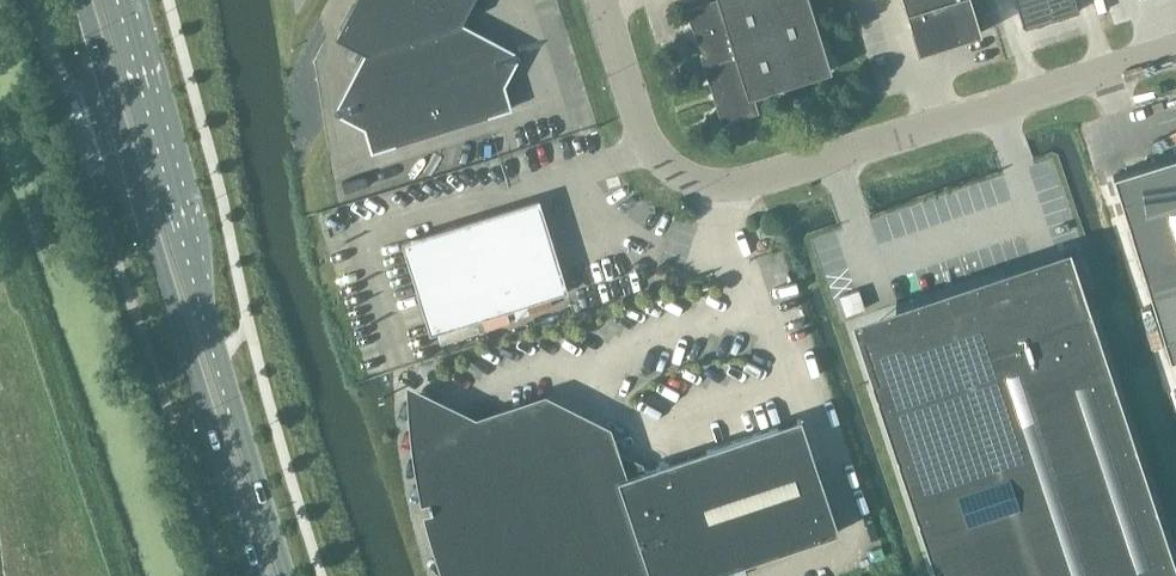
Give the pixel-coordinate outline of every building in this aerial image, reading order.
[(366,128),(373,152),(513,108),(505,85),(521,54),(462,23),(474,0),(356,0),(342,28),(346,41),(367,52),(335,112),(366,128)] [(685,8),(710,66),(705,67),(723,123),(760,112),(755,95),(833,71),(811,0),(704,0),(702,3),(685,8)] [(908,12),(920,52),(982,33),(972,0),(904,0),(908,12)] [(1025,28),(1081,11),(1077,0),(1016,0),(1025,28)] [(1171,359),(1175,358),(1175,156),(1114,175),(1171,359)] [(569,291),(540,199),(402,241),(431,334),(569,291)] [(861,336),(875,379),(871,380),(937,575),(1175,575),(1175,563),(1090,307),(1086,308),(1072,266),(861,336)] [(839,532),(802,418),(641,472),(640,467),(618,456),(613,458),(605,433),(545,403),(477,426),(416,397),(416,403),(417,416),(418,425),(419,433),(420,447),(423,464),(425,480),(428,495),(432,512),(436,529),(440,540),(442,548),(447,562),(451,575),(707,575),(839,532)]
